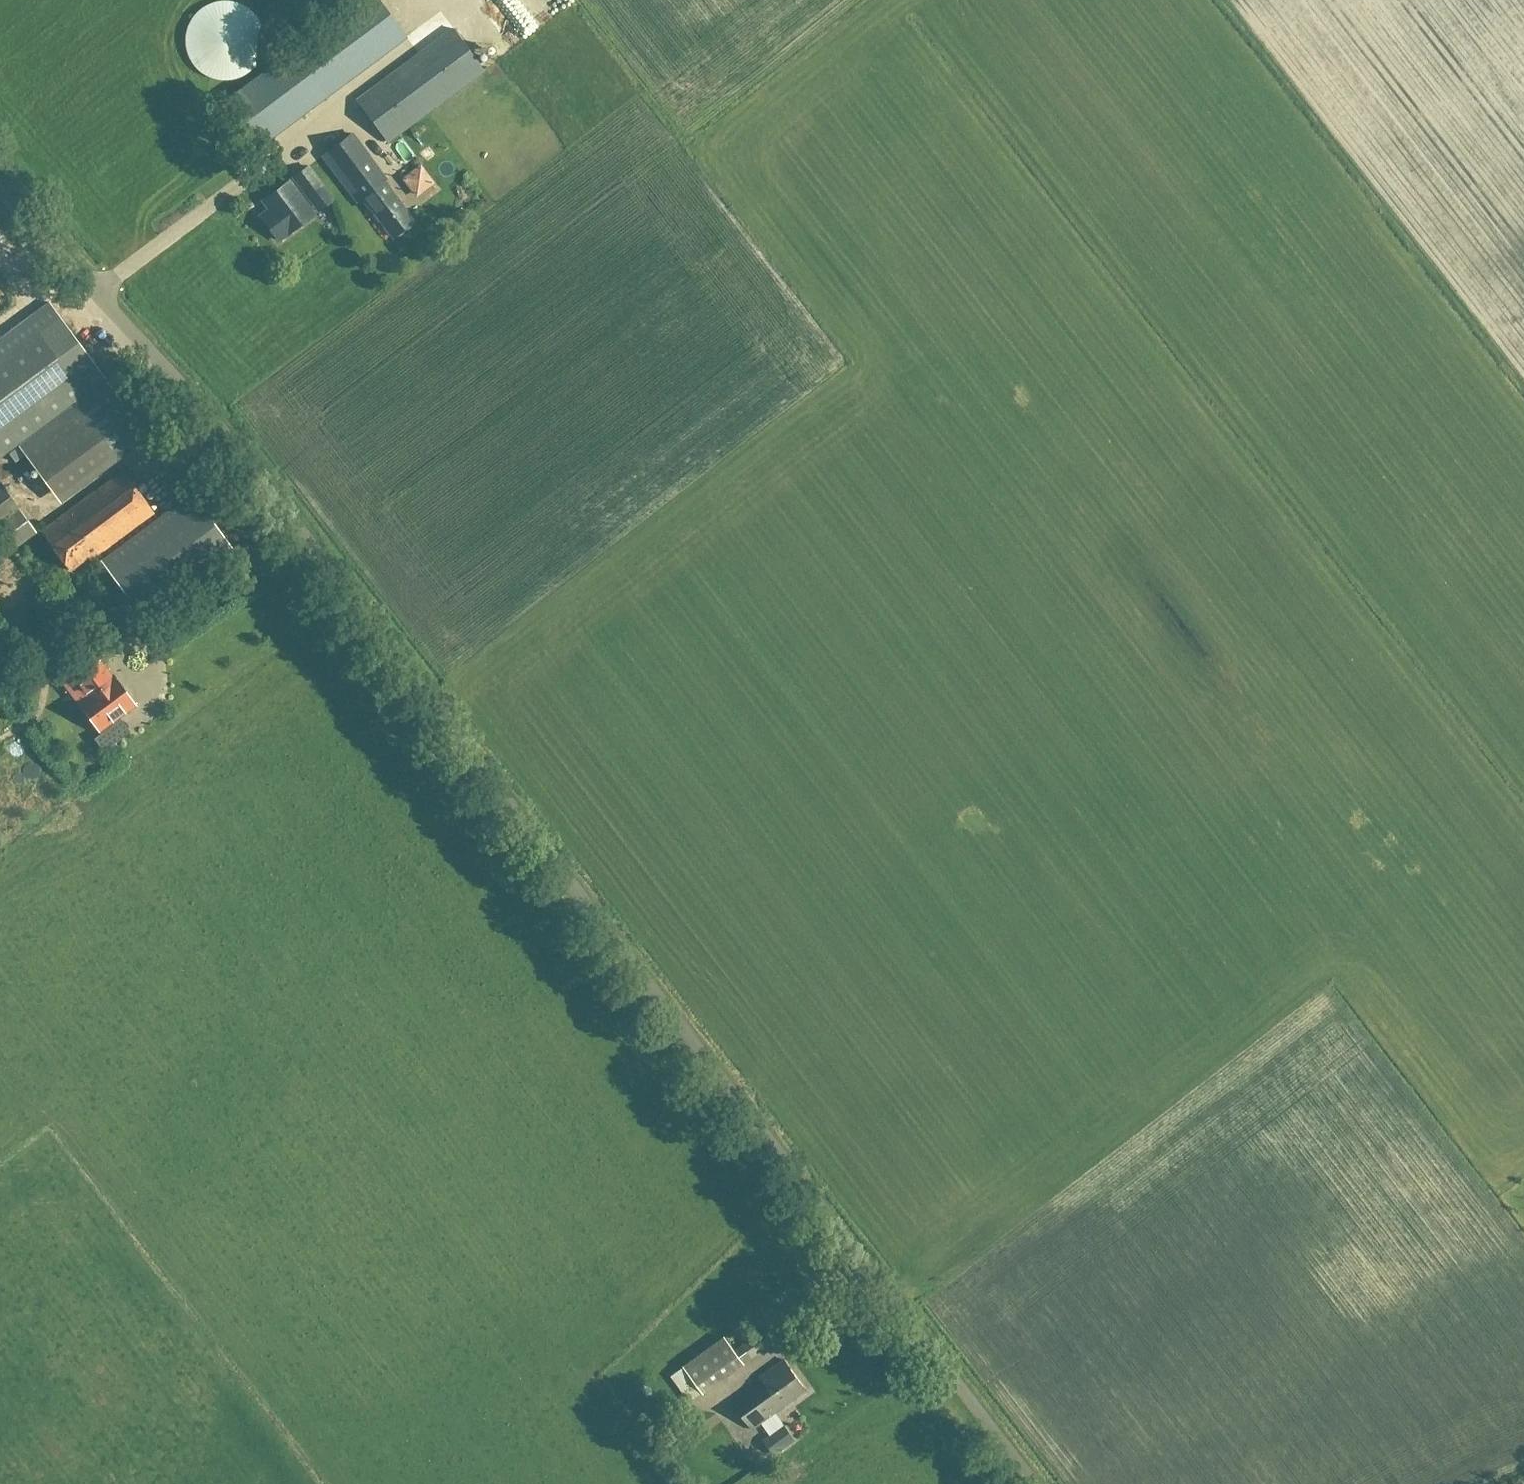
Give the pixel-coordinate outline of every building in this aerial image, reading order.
[(226,102),(261,148),(406,38),(377,0),(361,0),(355,5),(273,66),(226,102)] [(388,143),(482,73),(452,30),(356,101),(388,143)] [(392,238),(413,223),(383,182),(385,181),(351,135),(322,156),(357,202),(362,198),(392,238)] [(322,189),(307,168),(294,178),(309,198),(322,189)] [(397,184),(409,206),(419,201),(407,179),(397,184)] [(288,183),(263,202),(269,211),(260,218),(277,242),(287,234),(287,235),(313,216),(288,183)] [(14,304),(0,285),(0,315),(14,304)] [(0,343),(0,458),(3,456),(84,397),(50,351),(72,335),(60,319),(51,306),(0,343)] [(41,533),(70,571),(87,558),(89,561),(102,551),(105,555),(156,516),(122,471),(41,533)] [(0,485),(0,520),(17,507),(0,485)] [(13,542),(38,527),(28,511),(4,526),(13,542)] [(86,672),(74,681),(86,698),(78,704),(101,736),(116,725),(113,722),(118,718),(134,706),(114,678),(112,679),(99,663),(86,672)] [(752,1360),(772,1345),(762,1331),(742,1346),(752,1360)] [(702,1394),(744,1364),(725,1338),(683,1368),(702,1394)] [(732,1404),(752,1431),(806,1392),(784,1361),(765,1373),(768,1378),(732,1404)] [(794,1441),(784,1427),(763,1442),(774,1456),(794,1441)]
